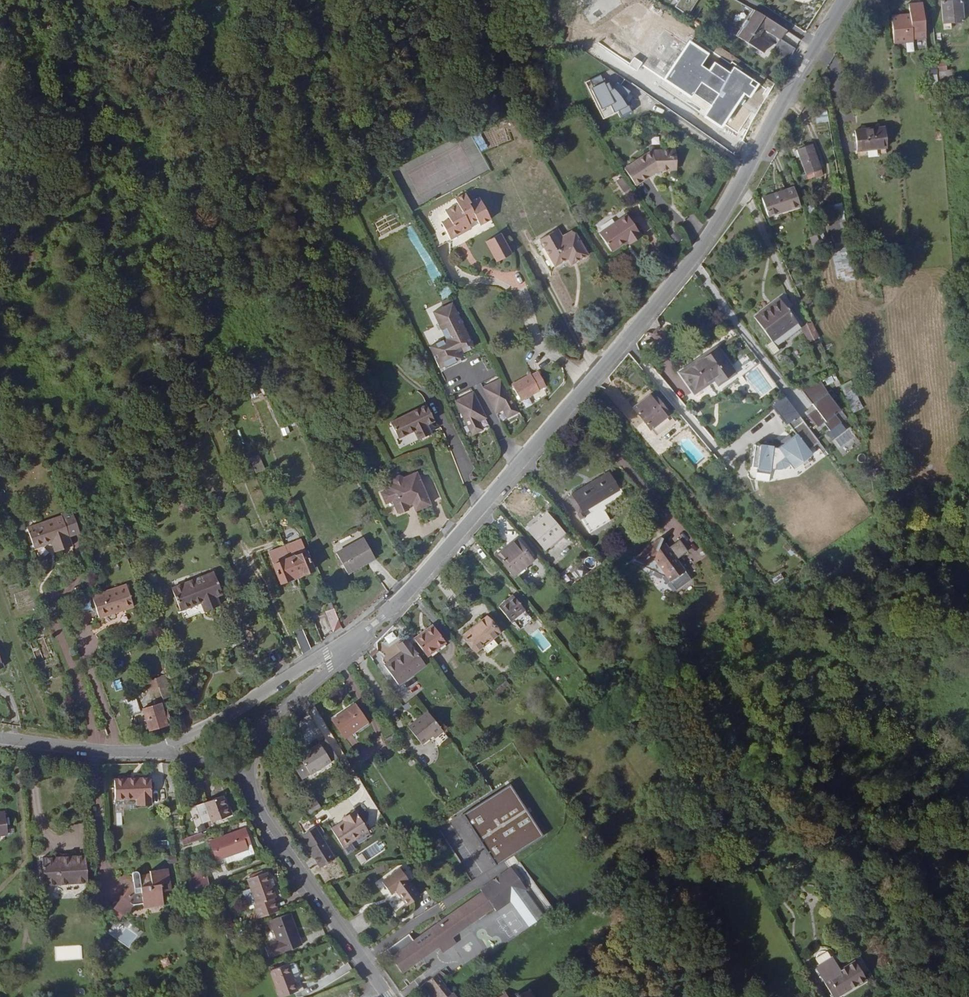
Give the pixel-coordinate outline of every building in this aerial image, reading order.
[(675,7),(687,16),(698,0),(679,0),(675,7)] [(961,0),(941,2),(943,23),(963,22),(961,0)] [(904,15),(890,16),(893,41),(912,39),(912,37),(925,36),(922,1),(908,2),(909,14),(909,17),(904,17),(904,15)] [(733,9),(748,19),(751,14),(736,4),(733,9)] [(779,43),(784,34),(751,14),(748,19),(735,40),(762,57),(767,48),(757,41),(762,32),(779,43)] [(63,19),(47,20),(48,28),(63,27),(63,19)] [(662,29),(640,60),(660,74),(674,54),(680,58),(688,47),(662,29)] [(776,49),(789,57),(795,47),(782,39),(776,49)] [(951,61),(937,62),(937,71),(952,70),(951,61)] [(952,70),(937,71),(939,90),(954,89),(952,70)] [(606,74),(588,80),(601,118),(619,112),(620,114),(632,110),(624,87),(612,91),(606,74)] [(829,109),(817,110),(817,121),(829,121),(829,109)] [(884,127),(855,130),(857,151),(875,149),(875,155),(886,154),(884,127)] [(812,144),(797,150),(806,174),(820,169),(812,144)] [(651,150),(624,168),(635,185),(658,171),(672,170),(671,149),(651,150)] [(616,167),(611,171),(618,181),(623,178),(616,167)] [(794,187),(761,198),(768,217),(800,206),(794,187)] [(465,193),(455,198),(458,204),(445,211),(449,219),(441,223),(450,240),(471,228),(469,224),(477,220),(479,225),(491,219),(479,197),(469,202),(465,193)] [(842,203),(835,204),(837,215),(845,213),(842,203)] [(627,214),(599,233),(611,252),(627,241),(628,244),(641,235),(627,214)] [(558,230),(553,232),(562,246),(577,237),(573,230),(562,237),(558,230)] [(676,243),(684,239),(679,230),(671,234),(676,243)] [(540,240),(554,266),(568,258),(571,264),(587,255),(577,237),(562,246),(553,232),(540,240)] [(501,233),(485,242),(495,262),(512,254),(501,233)] [(28,261),(15,265),(17,270),(30,266),(28,261)] [(836,263),(838,281),(854,279),(852,261),(836,263)] [(780,298),(753,317),(771,341),(765,345),(772,354),(778,350),(776,346),(801,328),(780,298)] [(425,339),(442,374),(463,364),(460,357),(470,352),(450,312),(436,319),(442,330),(425,339)] [(801,329),(808,342),(819,338),(812,322),(806,323),(801,328),(801,329)] [(359,338),(353,340),(364,364),(369,362),(359,338)] [(717,348),(681,372),(694,392),(714,378),(718,383),(733,373),(717,348)] [(738,373),(752,363),(746,355),(732,364),(738,373)] [(546,386),(537,371),(531,374),(539,390),(546,386)] [(530,374),(511,384),(520,401),(539,391),(539,390),(531,374),(530,374)] [(820,379),(804,390),(812,403),(829,392),(820,379)] [(501,380),(483,389),(495,411),(503,408),(508,417),(518,411),(501,380)] [(852,380),(841,385),(854,413),(864,408),(852,380)] [(652,392),(632,408),(649,429),(660,419),(666,427),(675,421),(669,413),(652,392)] [(807,409),(818,427),(827,421),(841,445),(852,439),(837,413),(843,410),(833,393),(807,409)] [(456,402),(472,434),(482,429),(478,420),(485,416),(474,394),(456,402)] [(813,434),(784,394),(773,403),(776,406),(774,408),(782,419),(784,418),(795,433),(789,437),(788,436),(782,441),(783,442),(777,446),(772,446),(772,444),(759,443),(759,444),(755,443),(752,465),(756,466),(756,467),(769,469),(769,467),(774,468),(776,460),(782,455),(786,460),(806,446),(803,441),(813,434)] [(426,404),(390,422),(398,438),(413,431),(418,440),(431,433),(426,424),(434,421),(426,404)] [(660,419),(649,429),(655,436),(666,427),(660,419)] [(820,442),(811,448),(819,459),(828,452),(820,442)] [(768,480),(767,472),(758,473),(759,481),(768,480)] [(387,490),(381,493),(385,503),(392,500),(397,512),(399,512),(399,513),(408,510),(407,508),(409,507),(408,505),(412,503),(415,510),(430,504),(417,473),(403,479),(402,478),(399,476),(394,478),(392,481),(392,483),(386,486),(387,490)] [(618,490),(608,473),(572,493),(583,511),(578,514),(589,533),(610,520),(599,501),(618,490)] [(572,493),(567,496),(578,514),(583,511),(572,493)] [(62,516),(27,528),(34,548),(52,542),(55,541),(59,551),(72,546),(68,536),(79,532),(72,511),(61,514),(62,516)] [(547,512),(527,529),(544,550),(564,532),(547,512)] [(364,538),(336,553),(347,573),(375,558),(364,538)] [(662,538),(630,560),(663,574),(664,573),(676,589),(691,578),(685,570),(677,559),(687,551),(679,539),(668,547),(662,551),(657,544),(663,539),(662,538)] [(301,539),(268,552),(281,583),(313,570),(301,539)] [(516,539),(496,555),(513,576),(533,560),(516,539)] [(668,547),(663,539),(657,544),(662,551),(668,547)] [(488,555),(482,560),(491,571),(498,567),(488,555)] [(214,572),(172,588),(180,611),(200,603),(204,612),(220,605),(216,596),(223,594),(214,572)] [(127,584),(92,596),(99,618),(134,606),(127,584)] [(513,594),(498,606),(510,621),(517,616),(520,620),(526,616),(522,612),(525,610),(513,594)] [(333,609),(325,612),(332,631),(340,626),(333,609)] [(486,616),(463,634),(475,651),(499,633),(486,616)] [(92,623),(94,630),(102,628),(100,621),(92,623)] [(247,624),(236,630),(239,636),(244,634),(248,643),(255,640),(247,624)] [(300,625),(292,628),(302,653),(310,648),(300,625)] [(433,625),(414,639),(426,656),(446,642),(433,625)] [(530,636),(544,653),(552,646),(539,629),(530,636)] [(384,638),(388,644),(398,638),(393,631),(384,638)] [(43,637),(29,642),(38,664),(52,658),(43,637)] [(402,652),(384,665),(398,684),(425,665),(406,639),(397,645),(402,652)] [(165,674),(155,678),(159,688),(163,699),(173,696),(165,674)] [(155,678),(131,687),(133,693),(146,688),(147,692),(159,688),(155,678)] [(159,688),(147,692),(153,706),(164,702),(163,699),(159,688)] [(124,700),(130,715),(141,711),(135,696),(124,700)] [(153,706),(142,709),(148,730),(172,723),(164,702),(153,706)] [(355,703),(331,719),(344,738),(367,722),(355,703)] [(427,711),(408,728),(421,744),(432,736),(433,738),(443,730),(427,711)] [(182,717),(173,720),(176,730),(185,727),(182,717)] [(396,732),(383,741),(388,749),(399,742),(401,746),(404,744),(396,732)] [(319,742),(298,755),(298,756),(290,761),(301,779),(310,774),(310,775),(331,762),(331,761),(337,757),(326,739),(319,743),(319,742)] [(150,777),(114,779),(115,799),(137,798),(137,805),(151,804),(151,797),(150,777)] [(513,784),(465,813),(496,864),(543,835),(513,784)] [(222,795),(204,802),(211,822),(229,815),(226,807),(222,795)] [(368,831),(355,810),(342,818),(344,821),(333,828),(344,846),(368,831)] [(315,826),(302,834),(310,847),(313,851),(311,853),(320,868),(335,858),(315,826)] [(245,828),(209,840),(216,860),(224,857),(226,863),(254,853),(245,828)] [(201,832),(182,839),(183,845),(203,837),(201,832)] [(86,855),(42,858),(44,885),(87,882),(86,855)] [(482,892),(459,908),(470,924),(493,907),(496,911),(501,907),(494,895),(518,878),(511,867),(480,889),(482,892)] [(159,872),(150,873),(139,875),(139,873),(138,872),(137,871),(136,871),(135,871),(134,871),(133,872),(133,873),(132,873),(132,874),(134,889),(127,889),(113,908),(126,917),(135,904),(143,904),(143,905),(163,902),(162,891),(172,890),(168,868),(158,869),(159,872)] [(400,868),(381,881),(390,894),(395,890),(406,905),(420,895),(400,868)] [(187,871),(188,880),(190,888),(209,885),(207,876),(200,877),(198,869),(187,871)] [(273,898),(275,897),(266,872),(262,873),(262,871),(249,876),(249,878),(247,879),(256,903),(253,905),(258,918),(278,910),(273,898)] [(501,907),(526,889),(518,878),(494,895),(501,907)] [(251,889),(243,891),(248,906),(253,905),(256,903),(251,889)] [(452,937),(470,924),(459,908),(414,941),(410,935),(388,951),(392,956),(391,957),(402,972),(438,947),(452,937)] [(290,913),(269,920),(277,942),(265,947),(269,958),(281,953),(302,945),(290,913)] [(474,935),(455,948),(465,962),(483,948),(474,935)] [(442,953),(456,943),(452,937),(438,947),(442,953)] [(160,960),(164,968),(172,964),(169,956),(160,960)] [(815,967),(833,996),(837,996),(866,980),(854,961),(839,970),(832,957),(815,967)] [(297,962),(291,964),(295,977),(301,975),(297,962)] [(269,970),(279,996),(280,996),(298,990),(287,963),(269,970)] [(423,984),(433,996),(432,996),(456,996),(452,992),(451,993),(443,982),(436,974),(423,984)]
